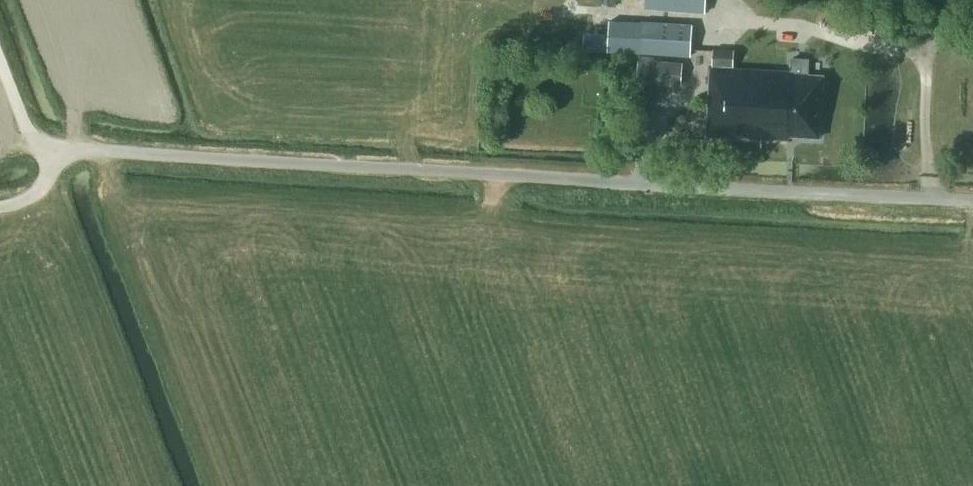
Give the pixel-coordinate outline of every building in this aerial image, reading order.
[(705,0),(646,0),(646,7),(704,12),(705,0)] [(690,56),(692,25),(642,22),(642,25),(608,23),(608,33),(584,32),(583,49),(641,53),(690,56)] [(734,66),(734,50),(713,49),(712,65),(734,66)] [(823,76),(809,75),(809,58),(791,57),(790,72),(754,70),(753,101),(764,102),(762,138),(789,139),(789,135),(819,137),(823,76)] [(683,63),(654,61),(653,86),(681,88),(683,63)] [(709,135),(762,138),(764,102),(753,101),(754,70),(712,68),(709,135)]
